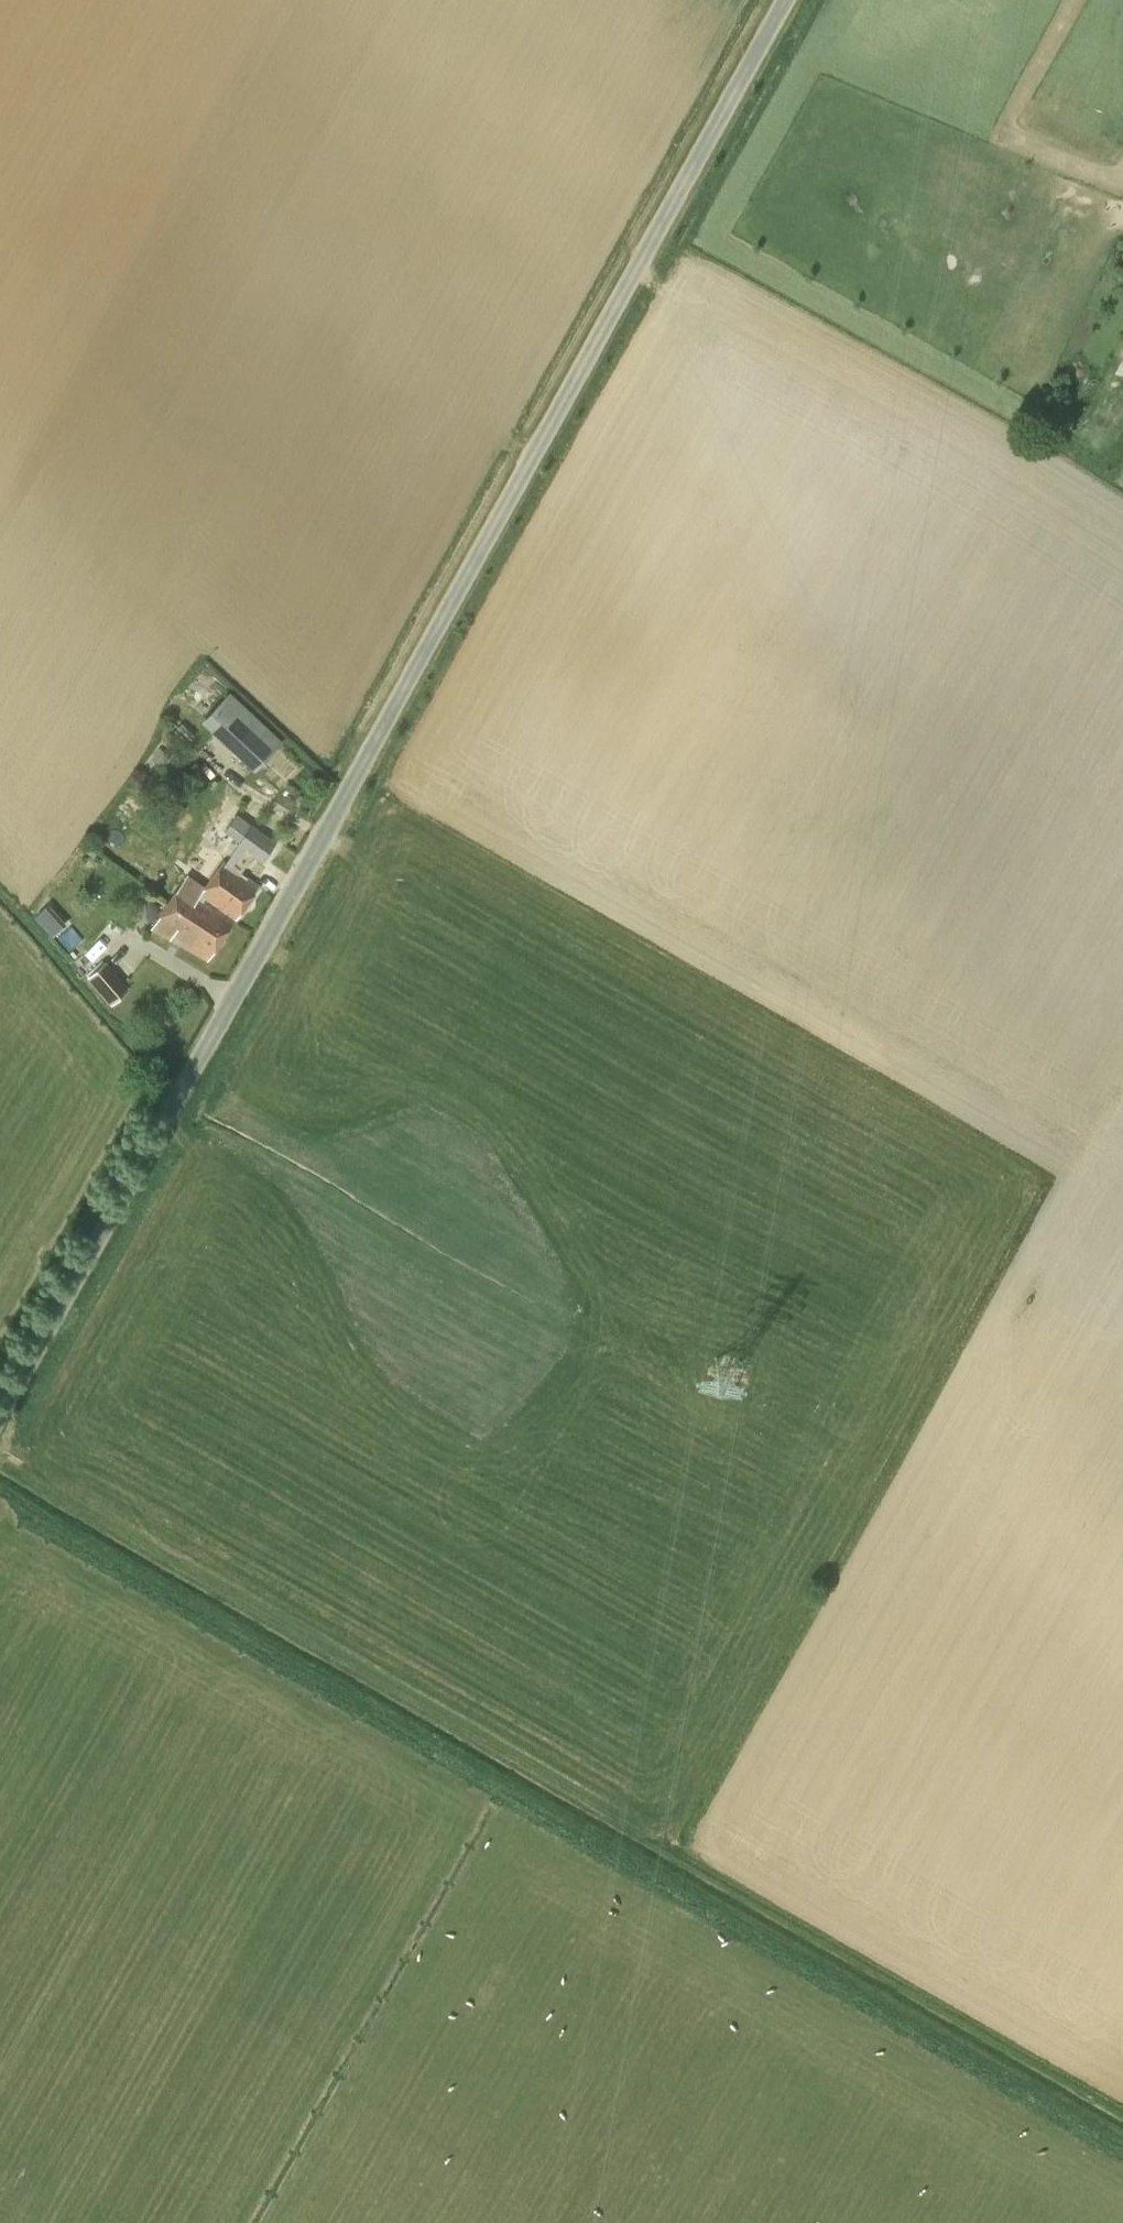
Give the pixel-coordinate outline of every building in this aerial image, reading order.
[(254,771),(282,742),(230,691),(202,719),(254,771)] [(186,742),(195,732),(183,721),(174,731),(186,742)] [(242,809),(228,826),(265,858),(280,842),(242,809)] [(202,899),(234,921),(258,887),(241,875),(254,857),(240,847),(227,866),(222,862),(203,889),(186,877),(166,905),(183,917),(186,913),(191,916),(202,899)] [(207,960),(234,921),(202,899),(191,916),(186,913),(183,917),(166,905),(150,928),(207,960)] [(50,902),(38,913),(57,933),(69,922),(50,902)] [(72,922),(59,934),(72,948),(85,936),(72,922)] [(128,989),(105,961),(86,977),(109,1005),(128,989)]
